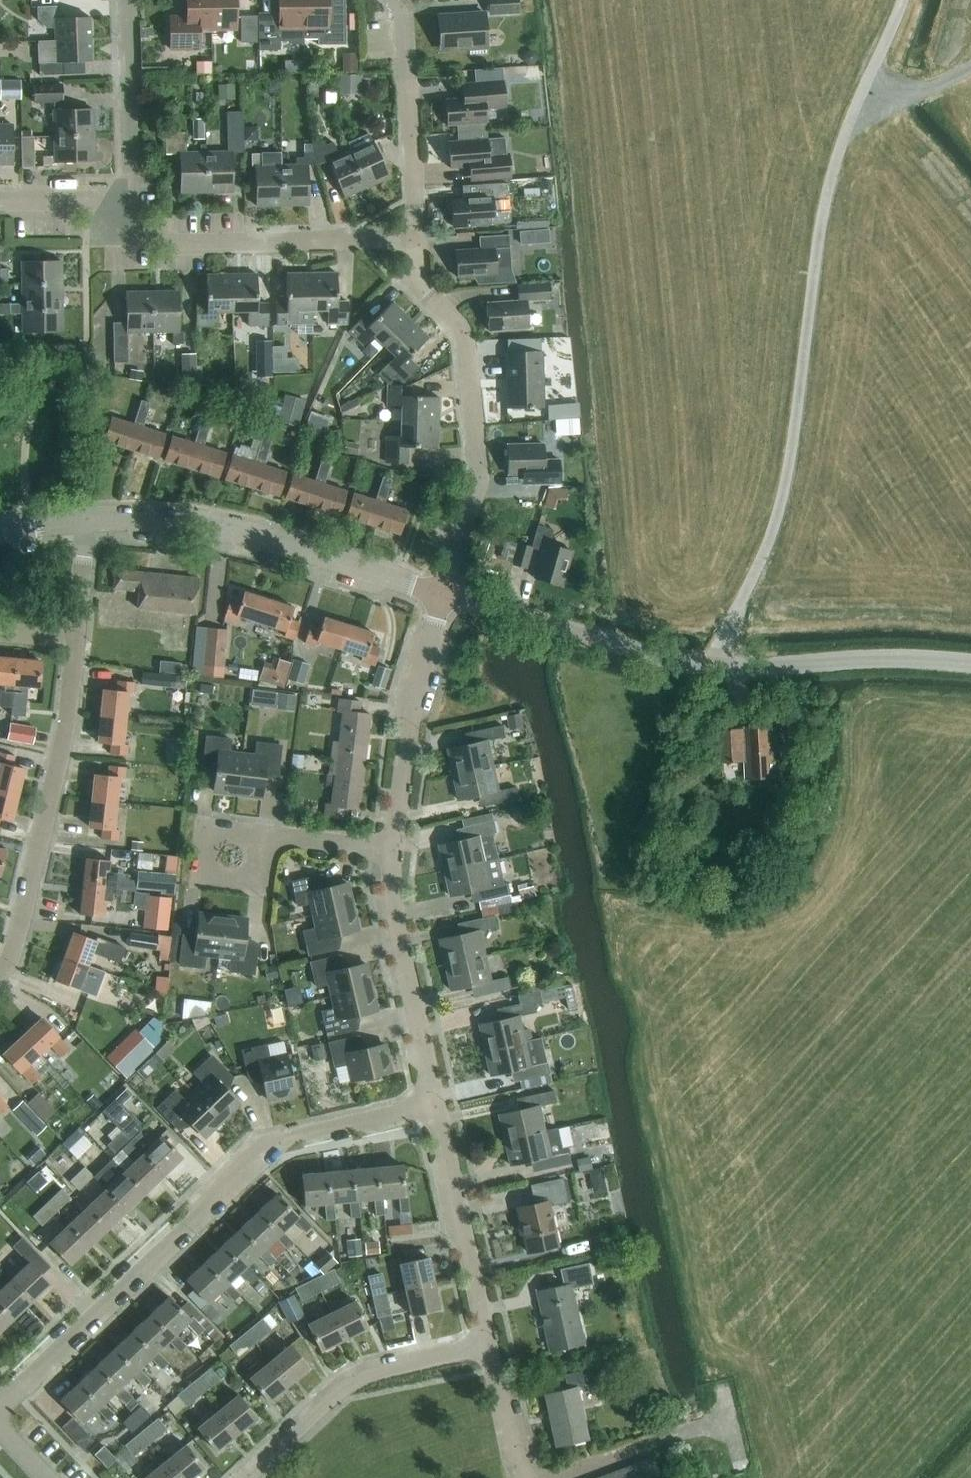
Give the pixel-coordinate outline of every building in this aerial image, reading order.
[(212,29),(212,0),(187,0),(187,16),(170,16),(171,48),(200,48),(200,29),(212,29)] [(212,29),(236,28),(236,0),(212,0),(212,29)] [(280,40),(291,40),(291,43),(304,43),(304,38),(304,28),(305,28),(304,0),(279,0),(279,11),(259,11),(259,49),(280,49),(280,40)] [(305,28),(304,28),(304,38),(319,38),(319,44),(346,44),(345,0),(304,0),(305,28)] [(491,13),(519,11),(518,0),(490,0),(491,13)] [(56,39),(91,38),(90,16),(62,17),(61,5),(38,6),(38,19),(48,27),(56,27),(56,39)] [(439,15),(441,50),(469,48),(470,54),(487,53),(484,12),(439,15)] [(242,16),(242,42),(258,41),(258,15),(242,16)] [(40,74),(64,73),(63,61),(85,61),(92,60),(91,38),(56,39),(56,40),(39,40),(39,61),(40,74)] [(524,55),(524,60),(529,63),(534,63),(540,59),(539,55),(533,50),(527,50),(524,55)] [(343,71),(358,71),(357,53),(343,53),(343,71)] [(211,73),(211,61),(197,61),(196,73),(211,73)] [(542,84),(540,65),(526,67),(528,85),(542,84)] [(475,78),(496,77),(496,68),(475,69),(475,78)] [(361,75),(340,75),(340,93),(361,94),(361,75)] [(21,99),(21,79),(0,79),(1,99),(21,99)] [(159,80),(144,80),(145,90),(159,89),(159,80)] [(268,92),(280,92),(280,80),(268,80),(268,92)] [(457,125),(458,132),(487,131),(486,123),(486,108),(506,106),(504,80),(462,84),(463,98),(446,99),(448,125),(457,125)] [(218,98),(233,98),(232,82),(218,82),(218,98)] [(54,110),(54,135),(94,134),(94,108),(63,109),(62,83),(34,85),(35,102),(54,101),(54,110)] [(325,91),(325,103),(337,103),(337,91),(325,91)] [(228,151),(206,151),(207,191),(233,191),(232,152),(244,151),(243,111),(227,111),(228,151)] [(549,126),(548,114),(534,116),(536,127),(549,126)] [(205,138),(205,117),(193,118),(194,139),(205,138)] [(392,137),(390,118),(378,120),(380,138),(392,137)] [(13,163),(13,123),(0,124),(0,164),(13,163)] [(258,140),(257,128),(245,128),(245,140),(258,140)] [(207,191),(206,151),(187,152),(186,131),(166,132),(166,153),(180,153),(181,192),(207,191)] [(487,131),(458,132),(458,141),(448,141),(451,168),(469,166),(470,180),(483,179),(511,177),(509,153),(489,155),(488,138),(487,131)] [(94,134),(54,135),(55,155),(43,155),(43,166),(56,165),(56,161),(95,160),(94,134)] [(34,136),(22,136),(23,167),(35,166),(34,136)] [(366,187),(349,151),(340,155),(334,141),(327,144),(325,139),(324,139),(314,142),(318,163),(329,160),(345,196),(366,187)] [(349,151),(366,187),(389,177),(373,140),(349,151)] [(296,157),(297,164),(282,165),(283,205),(309,204),(308,164),(317,163),(318,163),(314,142),(304,143),(304,157),(296,157)] [(283,205),(282,165),(262,165),(262,153),(252,153),(252,166),(256,165),(257,205),(283,205)] [(454,226),(493,223),(492,205),(503,204),(502,184),(476,185),(477,197),(453,199),(454,226)] [(520,230),(521,244),(535,243),(534,229),(520,230)] [(539,230),(541,248),(554,246),(552,229),(539,230)] [(458,277),(478,275),(478,284),(516,281),(511,267),(509,235),(479,236),(480,249),(456,250),(458,277)] [(22,261),(22,285),(62,284),(62,261),(22,261)] [(0,281),(8,280),(8,268),(0,268),(0,280),(0,281)] [(337,272),(312,273),(313,309),(328,309),(328,323),(334,323),(349,323),(348,301),(338,301),(337,272)] [(258,273),(232,274),(232,311),(248,310),(248,324),(269,324),(268,303),(258,303),(258,273)] [(313,309),(312,273),(286,273),(287,302),(276,302),(277,324),(298,323),(298,310),(313,309)] [(232,311),(232,274),(207,274),(207,303),(196,303),(197,325),(218,325),(218,311),(232,311)] [(487,302),(489,329),(529,327),(527,300),(550,299),(549,283),(518,285),(518,301),(487,302)] [(62,284),(22,285),(22,303),(10,303),(10,313),(22,313),(22,308),(63,307),(62,284)] [(153,331),(153,291),(126,292),(127,322),(114,323),(115,363),(129,362),(128,332),(153,331)] [(153,291),(153,331),(173,331),(173,343),(184,343),(184,330),(180,330),(178,291),(153,291)] [(374,335),(384,345),(410,319),(392,301),(372,322),(364,315),(349,330),(364,345),(374,335)] [(10,313),(10,303),(0,303),(0,314),(10,313)] [(23,331),(63,331),(63,307),(22,308),(22,313),(23,331)] [(386,366),(400,380),(416,365),(408,357),(428,337),(410,319),(384,345),(395,356),(386,366)] [(258,333),(258,353),(272,353),(272,333),(258,333)] [(346,356),(351,345),(341,341),(336,352),(346,356)] [(287,345),(273,345),(274,373),(288,372),(287,357),(287,345)] [(506,388),(506,406),(543,405),(542,351),(508,352),(509,388),(506,388)] [(196,354),(182,354),(183,382),(196,382),(196,354)] [(389,384),(405,384),(400,380),(386,366),(378,374),(389,384)] [(129,378),(142,380),(144,370),(131,368),(129,378)] [(389,384),(388,405),(402,405),(402,420),(438,421),(439,396),(410,395),(410,385),(405,384),(389,384)] [(342,406),(344,411),(358,404),(356,399),(342,406)] [(150,403),(141,400),(137,412),(147,415),(150,403)] [(283,403),(278,421),(299,426),(304,408),(283,403)] [(105,441),(131,449),(138,425),(143,427),(147,415),(137,412),(134,424),(112,417),(105,441)] [(211,422),(206,420),(202,419),(198,431),(208,434),(211,422)] [(387,435),(386,461),(408,462),(408,446),(438,447),(438,421),(402,420),(401,435),(387,435)] [(322,427),(310,423),(307,431),(320,435),(322,427)] [(131,449),(157,457),(165,433),(143,427),(138,425),(131,449)] [(334,442),(342,441),(341,429),(333,430),(334,442)] [(165,460),(191,468),(198,445),(204,446),(208,434),(198,431),(194,443),(172,436),(165,460)] [(272,441),(266,439),(262,438),(258,450),(268,453),(272,441)] [(346,453),(358,455),(360,443),(346,441),(344,451),(346,452),(346,453)] [(560,483),(559,467),(558,459),(544,459),(543,443),(508,444),(508,473),(536,473),(537,483),(560,483)] [(191,468),(217,476),(225,453),(204,446),(198,445),(191,468)] [(225,479),(251,487),(258,463),(264,465),(268,453),(258,450),(254,462),(232,455),(225,479)] [(332,460),(326,458),(323,457),(319,469),(328,472),(332,460)] [(251,487),(277,495),(284,471),(264,465),(258,463),(251,487)] [(285,498),(311,506),(319,482),(324,484),(328,472),(319,469),(315,481),(293,474),(285,498)] [(392,479),(387,477),(383,476),(380,488),(388,491),(392,479)] [(311,506),(338,514),(345,491),(324,484),(319,482),(311,506)] [(347,517),(373,526),(380,502),(385,503),(388,491),(380,488),(376,500),(354,493),(347,517)] [(573,504),(572,488),(550,489),(551,505),(573,504)] [(373,526),(399,534),(407,510),(385,503),(380,502),(373,526)] [(538,525),(532,547),(518,543),(512,563),(527,568),(533,547),(542,550),(534,577),(562,585),(572,550),(549,543),(553,529),(538,525)] [(139,591),(138,607),(196,613),(200,577),(116,569),(114,588),(139,591)] [(261,623),(269,599),(244,591),(240,604),(229,601),(224,617),(234,621),(236,615),(261,623)] [(294,607),(269,599),(261,623),(286,632),(285,637),(296,640),(301,624),(290,620),(294,607)] [(317,641),(342,649),(349,625),(324,617),(320,629),(311,626),(306,642),(315,645),(317,641)] [(374,633),(349,625),(342,649),(367,657),(365,662),(374,665),(380,648),(370,645),(374,633)] [(228,629),(220,628),(206,627),(202,666),(224,668),(228,629)] [(285,687),(288,677),(293,662),(274,656),(272,663),(265,661),(259,679),(285,687)] [(0,657),(0,684),(3,684),(2,691),(1,705),(12,707),(11,715),(12,706),(16,659),(0,657)] [(39,687),(42,661),(16,659),(12,706),(11,715),(24,716),(26,693),(26,685),(39,687)] [(160,660),(159,671),(180,673),(181,663),(160,660)] [(293,662),(288,677),(303,682),(309,665),(294,660),(293,662)] [(372,685),(380,687),(384,689),(391,669),(379,665),(373,681),(372,685)] [(174,688),(174,687),(175,675),(142,671),(141,684),(174,688)] [(107,689),(104,689),(101,715),(124,717),(127,691),(133,692),(134,682),(118,680),(108,679),(107,689)] [(200,691),(213,693),(214,685),(201,683),(200,691)] [(278,692),(253,689),(251,704),(276,707),(278,692)] [(279,693),(278,708),(295,710),(296,695),(279,693)] [(331,757),(365,761),(371,714),(360,713),(361,701),(339,699),(338,710),(343,711),(339,741),(333,741),(331,757)] [(523,726),(520,712),(500,716),(501,719),(506,719),(509,729),(523,726)] [(122,743),(124,717),(101,715),(98,741),(112,743),(110,753),(126,755),(128,744),(122,743)] [(8,740),(34,745),(37,727),(12,723),(8,740)] [(474,743),(448,749),(453,774),(490,765),(484,741),(506,736),(503,725),(471,732),(474,743)] [(720,729),(722,761),(746,760),(747,779),(779,777),(776,726),(744,727),(744,728),(720,729)] [(214,791),(238,793),(243,754),(230,752),(231,739),(207,736),(204,765),(217,767),(214,791)] [(256,755),(243,754),(238,793),(262,797),(265,773),(278,774),(282,745),(258,742),(256,755)] [(174,744),(171,766),(180,767),(182,745),(174,744)] [(19,794),(24,769),(12,766),(14,755),(0,752),(0,790),(19,794)] [(304,769),(306,754),(293,752),(291,768),(304,769)] [(348,807),(359,808),(365,761),(331,757),(329,773),(334,773),(336,773),(334,788),(332,805),(327,804),(325,816),(334,817),(346,818),(348,807)] [(108,776),(94,775),(92,801),(115,803),(118,777),(124,778),(125,767),(110,765),(108,776)] [(490,765),(453,774),(459,799),(484,794),(487,805),(519,798),(516,785),(495,790),(490,765)] [(19,794),(0,790),(0,821),(1,817),(14,820),(19,794)] [(112,829),(115,803),(92,801),(89,827),(103,829),(102,839),(117,840),(118,830),(112,829)] [(463,827),(493,820),(492,812),(461,819),(463,827)] [(464,839),(439,845),(445,870),(498,857),(493,833),(496,832),(493,820),(463,827),(462,827),(464,839)] [(132,840),(131,849),(142,850),(143,842),(132,840)] [(176,871),(178,856),(167,854),(165,869),(176,871)] [(111,888),(135,890),(135,888),(136,880),(125,879),(125,873),(107,871),(108,860),(86,857),(83,885),(111,888)] [(498,857),(445,870),(450,895),(476,890),(478,901),(510,894),(508,882),(504,883),(498,857)] [(176,873),(137,869),(136,880),(135,888),(161,890),(161,894),(174,894),(176,873)] [(314,915),(353,906),(348,883),(334,886),(324,888),(321,875),(293,881),(298,905),(311,902),(314,915)] [(83,885),(80,914),(102,916),(104,899),(109,900),(111,888),(83,885)] [(536,896),(533,885),(518,889),(519,895),(520,899),(536,896)] [(510,894),(478,901),(481,909),(520,900),(519,895),(511,897),(510,894)] [(171,897),(147,895),(143,929),(168,932),(171,897)] [(520,909),(518,901),(481,909),(482,917),(495,914),(520,909)] [(353,906),(314,915),(317,928),(304,931),(309,954),(338,948),(335,935),(358,929),(353,906)] [(205,954),(218,955),(224,916),(200,913),(197,937),(183,935),(180,965),(204,967),(205,954)] [(466,933),(440,939),(446,964),(486,955),(480,929),(498,925),(495,914),(464,921),(466,933)] [(247,919),(224,916),(218,955),(232,957),(230,971),(254,973),(258,944),(244,943),(247,919)] [(74,931),(65,956),(88,965),(93,953),(120,962),(125,947),(97,937),(96,939),(74,931)] [(160,934),(159,938),(131,934),(129,946),(160,950),(159,959),(168,960),(172,937),(160,934)] [(333,995),(372,986),(366,963),(343,969),(340,955),(311,962),(317,985),(330,983),(333,995)] [(486,955),(446,964),(451,989),(478,983),(480,994),(512,987),(509,976),(491,980),(486,955)] [(88,965),(65,956),(56,981),(80,989),(96,994),(100,983),(84,977),(88,965)] [(217,969),(230,970),(232,957),(219,956),(217,969)] [(275,964),(264,967),(267,980),(278,977),(275,964)] [(167,994),(168,977),(156,976),(155,989),(167,994)] [(532,992),(545,989),(543,980),(530,983),(532,992)] [(572,983),(563,985),(545,989),(532,992),(534,1000),(502,1007),(505,1018),(479,1024),(484,1049),(530,1039),(528,1029),(521,1031),(517,1015),(536,1011),(534,1003),(565,996),(568,1009),(577,1006),(576,999),(585,997),(581,982),(572,985),(572,983)] [(377,1010),(372,986),(333,995),(336,1008),(322,1011),(328,1035),(334,1033),(356,1028),(354,1015),(377,1010)] [(171,1000),(170,1017),(183,1019),(185,1001),(171,1000)] [(217,1026),(229,1023),(226,1012),(214,1016),(217,1026)] [(59,1036),(42,1018),(23,1035),(40,1054),(51,1044),(62,1056),(70,1049),(58,1037),(59,1036)] [(156,1049),(136,1029),(106,1057),(126,1078),(146,1059),(155,1050),(156,1049)] [(29,1064),(40,1054),(23,1035),(4,1053),(21,1072),(22,1071),(33,1083),(41,1077),(29,1064)] [(380,1077),(379,1074),(391,1071),(385,1044),(361,1049),(358,1036),(334,1042),(330,1043),(335,1066),(348,1063),(352,1080),(365,1077),(366,1081),(380,1077)] [(516,1069),(518,1080),(550,1073),(547,1061),(528,1065),(526,1052),(533,1050),(530,1039),(484,1049),(490,1075),(511,1070),(516,1069)] [(98,1058),(84,1043),(76,1050),(91,1065),(98,1058)] [(267,1045),(243,1050),(250,1079),(262,1076),(268,1099),(295,1093),(286,1054),(270,1058),(267,1045)] [(312,1047),(314,1060),(327,1057),(324,1045),(312,1047)] [(155,1068),(164,1060),(155,1050),(146,1059),(155,1068)] [(204,1082),(194,1091),(222,1120),(239,1103),(223,1086),(232,1077),(212,1055),(195,1072),(204,1082)] [(115,1078),(106,1069),(101,1074),(100,1080),(105,1087),(106,1087),(110,1091),(119,1083),(114,1079),(115,1078)] [(148,1100),(158,1089),(138,1069),(127,1080),(148,1100)] [(526,1108),(499,1114),(505,1139),(544,1131),(538,1105),(556,1100),(554,1089),(523,1096),(526,1108)] [(205,1137),(222,1120),(194,1091),(185,1100),(176,1091),(158,1107),(178,1128),(188,1119),(205,1137)] [(27,1104),(44,1121),(56,1109),(39,1092),(27,1104)] [(87,1099),(95,1107),(101,1102),(93,1093),(87,1099)] [(8,1107),(0,1099),(0,1115),(8,1107)] [(102,1111),(121,1131),(130,1140),(131,1140),(144,1152),(143,1153),(163,1175),(182,1157),(173,1147),(180,1141),(168,1129),(162,1135),(153,1144),(140,1132),(145,1127),(136,1117),(134,1119),(114,1099),(102,1111)] [(13,1110),(16,1114),(31,1128),(38,1135),(48,1126),(23,1100),(13,1110)] [(544,1131),(505,1139),(510,1165),(537,1159),(540,1171),(571,1164),(567,1147),(562,1148),(557,1128),(544,1131)] [(130,1140),(121,1131),(107,1145),(116,1154),(121,1150),(133,1163),(124,1171),(145,1193),(163,1175),(143,1153),(144,1152),(131,1140),(130,1140)] [(82,1145),(71,1134),(62,1143),(73,1154),(82,1145)] [(576,1159),(579,1172),(589,1170),(593,1169),(590,1156),(576,1159)] [(106,1189),(126,1210),(145,1193),(124,1171),(112,1159),(94,1177),(106,1189)] [(380,1197),(383,1197),(399,1195),(400,1213),(410,1212),(408,1195),(405,1195),(402,1164),(377,1167),(380,1197)] [(36,1185),(48,1173),(42,1166),(29,1179),(36,1185)] [(93,1176),(84,1167),(70,1180),(78,1190),(93,1176)] [(385,1214),(383,1197),(380,1197),(377,1167),(352,1169),(355,1200),(357,1200),(359,1199),(374,1198),(376,1215),(385,1214)] [(591,1182),(604,1179),(602,1168),(589,1170),(591,1182)] [(350,1201),(351,1217),(360,1217),(359,1199),(357,1200),(355,1200),(352,1169),(334,1171),(327,1172),(330,1202),(332,1202),(334,1202),(350,1201)] [(330,1202),(327,1172),(302,1174),(305,1205),(325,1203),(326,1220),(336,1219),(334,1202),(332,1202),(330,1202)] [(526,1241),(528,1251),(557,1245),(556,1241),(548,1206),(568,1202),(563,1177),(531,1185),(535,1203),(518,1207),(526,1241)] [(47,1202),(56,1211),(70,1197),(62,1188),(47,1202)] [(107,1229),(126,1211),(106,1189),(87,1207),(107,1229)] [(298,1215),(277,1193),(259,1211),(281,1234),(284,1231),(295,1220),(306,1232),(314,1225),(301,1213),(298,1215)] [(56,1211),(47,1202),(33,1216),(42,1225),(56,1211)] [(94,1241),(107,1229),(87,1207),(68,1225),(89,1246),(94,1241)] [(259,1211),(241,1228),(253,1241),(263,1251),(266,1248),(274,1241),(277,1238),(280,1241),(288,1250),(295,1243),(284,1231),(281,1234),(259,1211)] [(412,1234),(411,1223),(400,1224),(388,1225),(389,1237),(412,1234)] [(49,1243),(70,1264),(89,1246),(68,1225),(51,1241),(49,1243)] [(253,1241),(241,1228),(227,1241),(223,1245),(245,1268),(248,1265),(260,1254),(271,1266),(278,1260),(266,1248),(263,1251),(253,1241)] [(31,1301),(51,1282),(43,1274),(51,1267),(23,1236),(12,1246),(28,1263),(10,1279),(31,1301)] [(366,1254),(380,1253),(379,1241),(365,1242),(366,1254)] [(352,1243),(353,1256),(362,1255),(361,1242),(352,1243)] [(223,1245),(205,1262),(227,1285),(230,1283),(241,1272),(252,1284),(260,1277),(248,1265),(245,1268),(223,1245)] [(319,1269),(323,1274),(327,1272),(333,1266),(336,1263),(328,1252),(314,1263),(319,1269)] [(406,1289),(434,1283),(429,1257),(400,1264),(406,1289)] [(227,1285),(205,1262),(187,1280),(195,1288),(187,1295),(201,1310),(202,1310),(213,1322),(221,1314),(210,1302),(223,1289),(235,1301),(241,1295),(230,1283),(227,1285)] [(584,1344),(572,1289),(594,1283),(589,1262),(560,1269),(564,1284),(537,1290),(550,1351),(584,1344)] [(334,1268),(327,1272),(323,1274),(314,1278),(321,1291),(334,1284),(340,1281),(334,1268)] [(367,1276),(372,1297),(387,1293),(382,1272),(367,1276)] [(301,1301),(321,1291),(314,1278),(295,1287),(301,1301)] [(31,1301),(10,1279),(0,1289),(0,1306),(12,1319),(31,1301)] [(258,1279),(252,1285),(256,1290),(262,1284),(258,1279)] [(434,1283),(406,1289),(412,1315),(440,1308),(434,1283)] [(387,1293),(372,1297),(377,1317),(392,1314),(387,1293)] [(169,1296),(151,1313),(173,1337),(176,1334),(187,1323),(197,1334),(198,1335),(204,1330),(216,1341),(222,1335),(200,1314),(193,1315),(190,1318),(169,1296)] [(295,1298),(282,1304),(291,1322),(304,1316),(295,1298)] [(331,1312),(345,1339),(368,1327),(355,1300),(334,1311),(331,1312)] [(12,1319),(0,1306),(0,1331),(12,1319)] [(308,1324),(322,1351),(334,1344),(345,1339),(331,1312),(308,1324)] [(173,1337),(151,1313),(133,1331),(155,1354),(158,1351),(169,1341),(180,1353),(187,1346),(186,1344),(176,1334),(173,1337)] [(262,1318),(246,1331),(255,1343),(272,1329),(262,1318)] [(186,1344),(197,1334),(187,1323),(176,1334),(186,1344)] [(133,1331),(115,1348),(137,1371),(140,1368),(150,1358),(162,1370),(169,1363),(158,1351),(155,1354),(133,1331)] [(255,1343),(246,1331),(229,1345),(238,1356),(255,1343)] [(270,1361),(290,1384),(310,1367),(290,1344),(270,1361)] [(115,1348),(97,1365),(119,1388),(122,1385),(133,1374),(145,1386),(151,1380),(140,1368),(137,1371),(115,1348)] [(250,1377),(269,1401),(290,1384),(270,1361),(250,1377)] [(97,1365),(79,1382),(101,1405),(104,1403),(115,1392),(127,1404),(133,1397),(122,1385),(119,1388),(97,1365)] [(210,1367),(194,1381),(202,1392),(219,1379),(210,1367)] [(567,1388),(545,1393),(557,1445),(590,1438),(578,1387),(586,1385),(583,1371),(564,1375),(567,1388)] [(202,1392),(194,1381),(182,1391),(177,1395),(186,1406),(202,1392)] [(101,1405),(79,1382),(61,1400),(83,1423),(97,1409),(108,1421),(115,1415),(114,1413),(104,1403),(101,1405)] [(219,1412),(237,1434),(258,1418),(239,1395),(219,1412)] [(141,1410),(132,1419),(138,1425),(148,1417),(141,1410)] [(199,1429),(217,1451),(237,1434),(219,1412),(199,1429)] [(62,1426),(84,1449),(94,1440),(72,1417),(62,1426)] [(158,1417),(141,1431),(150,1442),(167,1429),(158,1417)] [(150,1442),(141,1431),(125,1445),(134,1456),(150,1442)] [(94,1453),(106,1466),(116,1457),(103,1445),(94,1453)] [(180,1477),(193,1477),(205,1468),(186,1445),(166,1461),(180,1477)] [(595,1477),(662,1477),(654,1456),(595,1477)] [(146,1477),(180,1477),(166,1461),(146,1477)]
